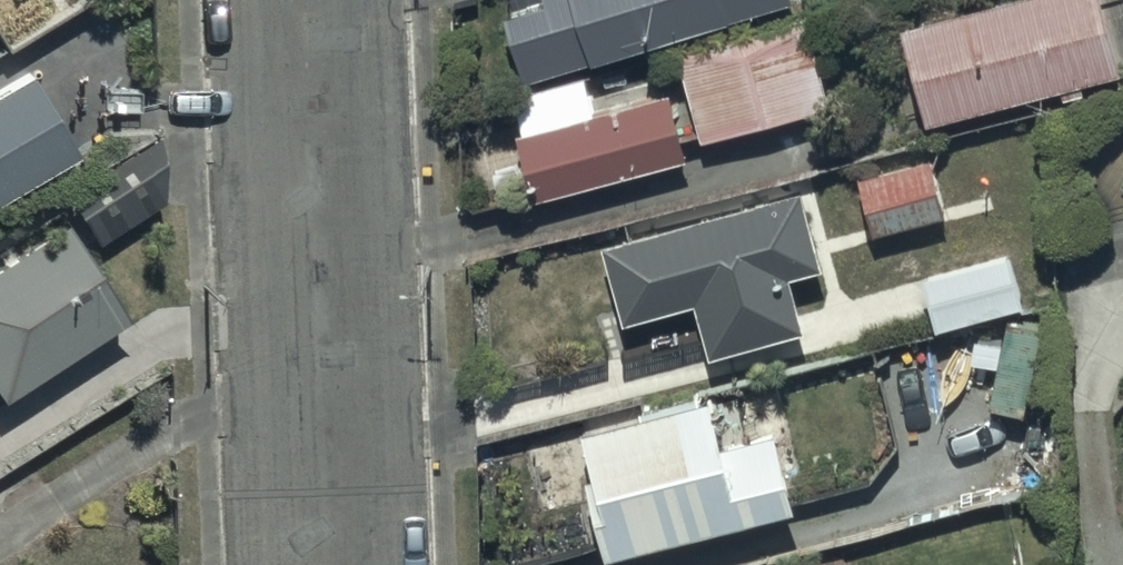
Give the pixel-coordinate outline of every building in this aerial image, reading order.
[(523,75),(776,0),(526,0),(503,7),(523,75)] [(922,115),(1116,69),(1099,0),(981,0),(899,20),(922,115)] [(800,10),(673,48),(699,136),(827,99),(800,10)] [(0,87),(0,188),(71,147),(27,71),(0,87)] [(522,127),(514,129),(534,196),(684,151),(666,89),(588,112),(575,72),(511,92),(522,127)] [(148,142),(63,194),(96,242),(159,198),(148,142)] [(925,153),(854,172),(869,226),(939,207),(925,153)] [(797,183),(597,241),(619,317),(690,296),(707,355),(800,328),(784,274),(820,263),(797,183)] [(0,257),(0,392),(120,317),(59,220),(0,257)] [(1018,303),(1004,251),(915,276),(928,327),(1018,303)] [(585,496),(599,551),(791,500),(773,430),(715,445),(700,391),(575,424),(594,494),(585,496)]
